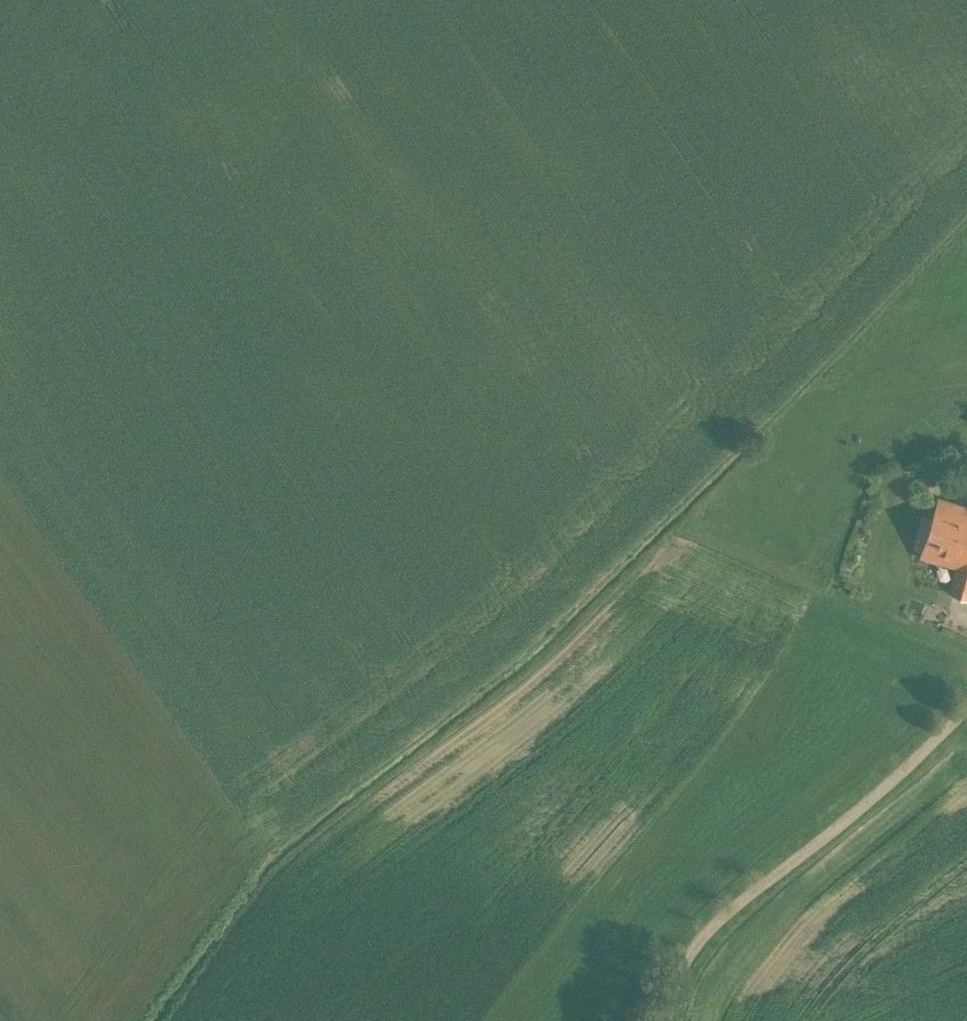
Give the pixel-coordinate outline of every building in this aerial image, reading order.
[(938,497),(921,555),(956,565),(948,593),(966,598),(966,506),(938,497)]
